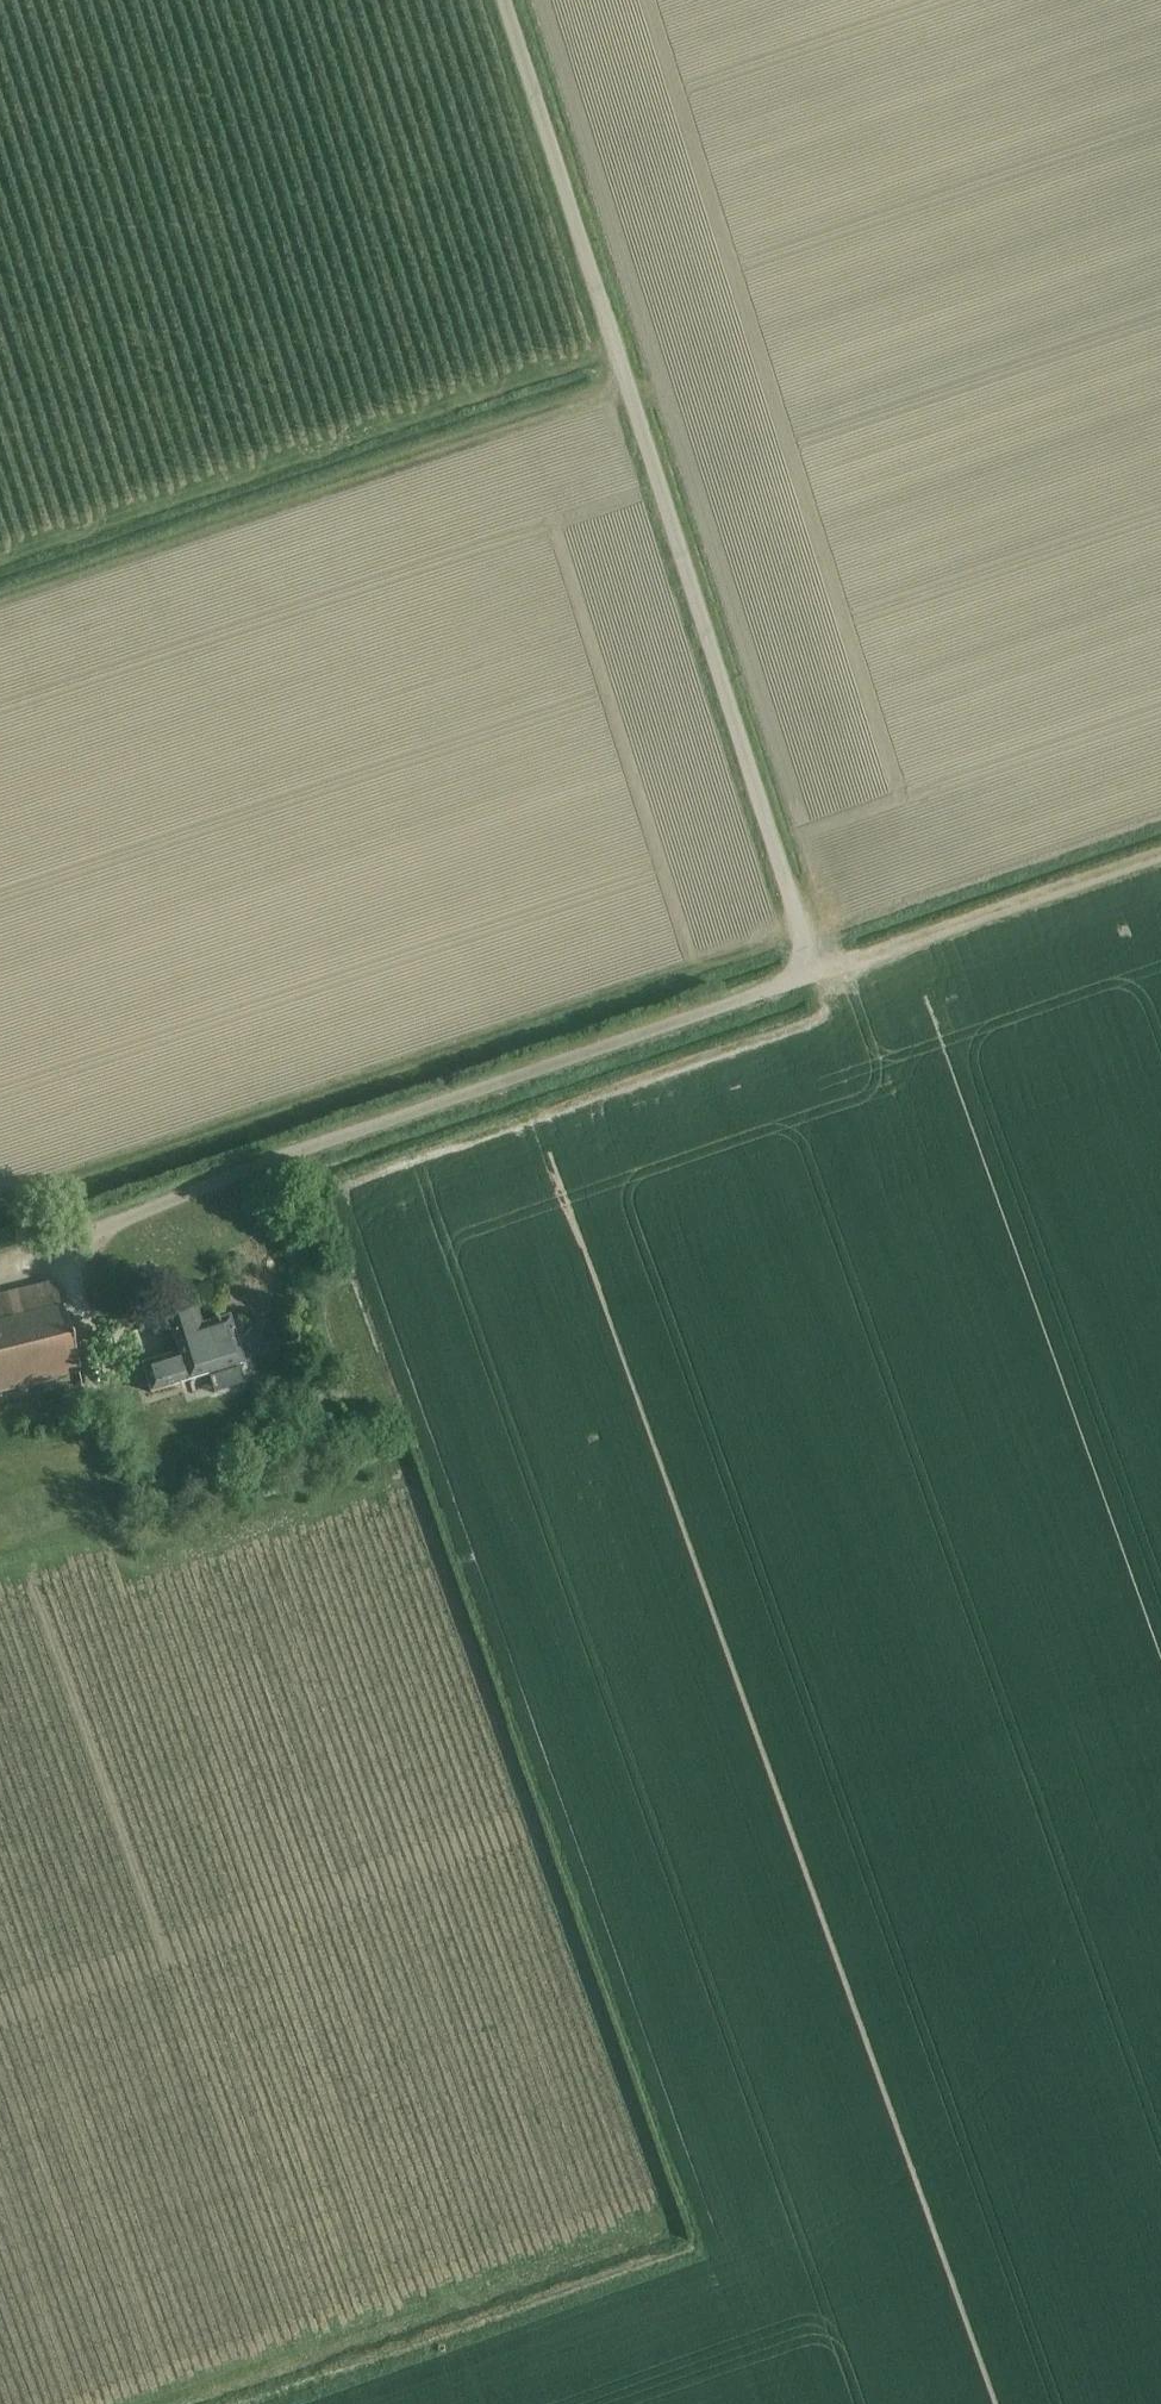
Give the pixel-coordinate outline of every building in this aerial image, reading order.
[(79,1374),(63,1309),(59,1310),(53,1284),(0,1297),(0,1393),(79,1374)] [(144,1368),(151,1389),(153,1395),(188,1384),(189,1385),(226,1374),(229,1386),(253,1379),(248,1363),(242,1365),(236,1343),(229,1320),(200,1329),(196,1314),(169,1322),(180,1357),(144,1368)]
